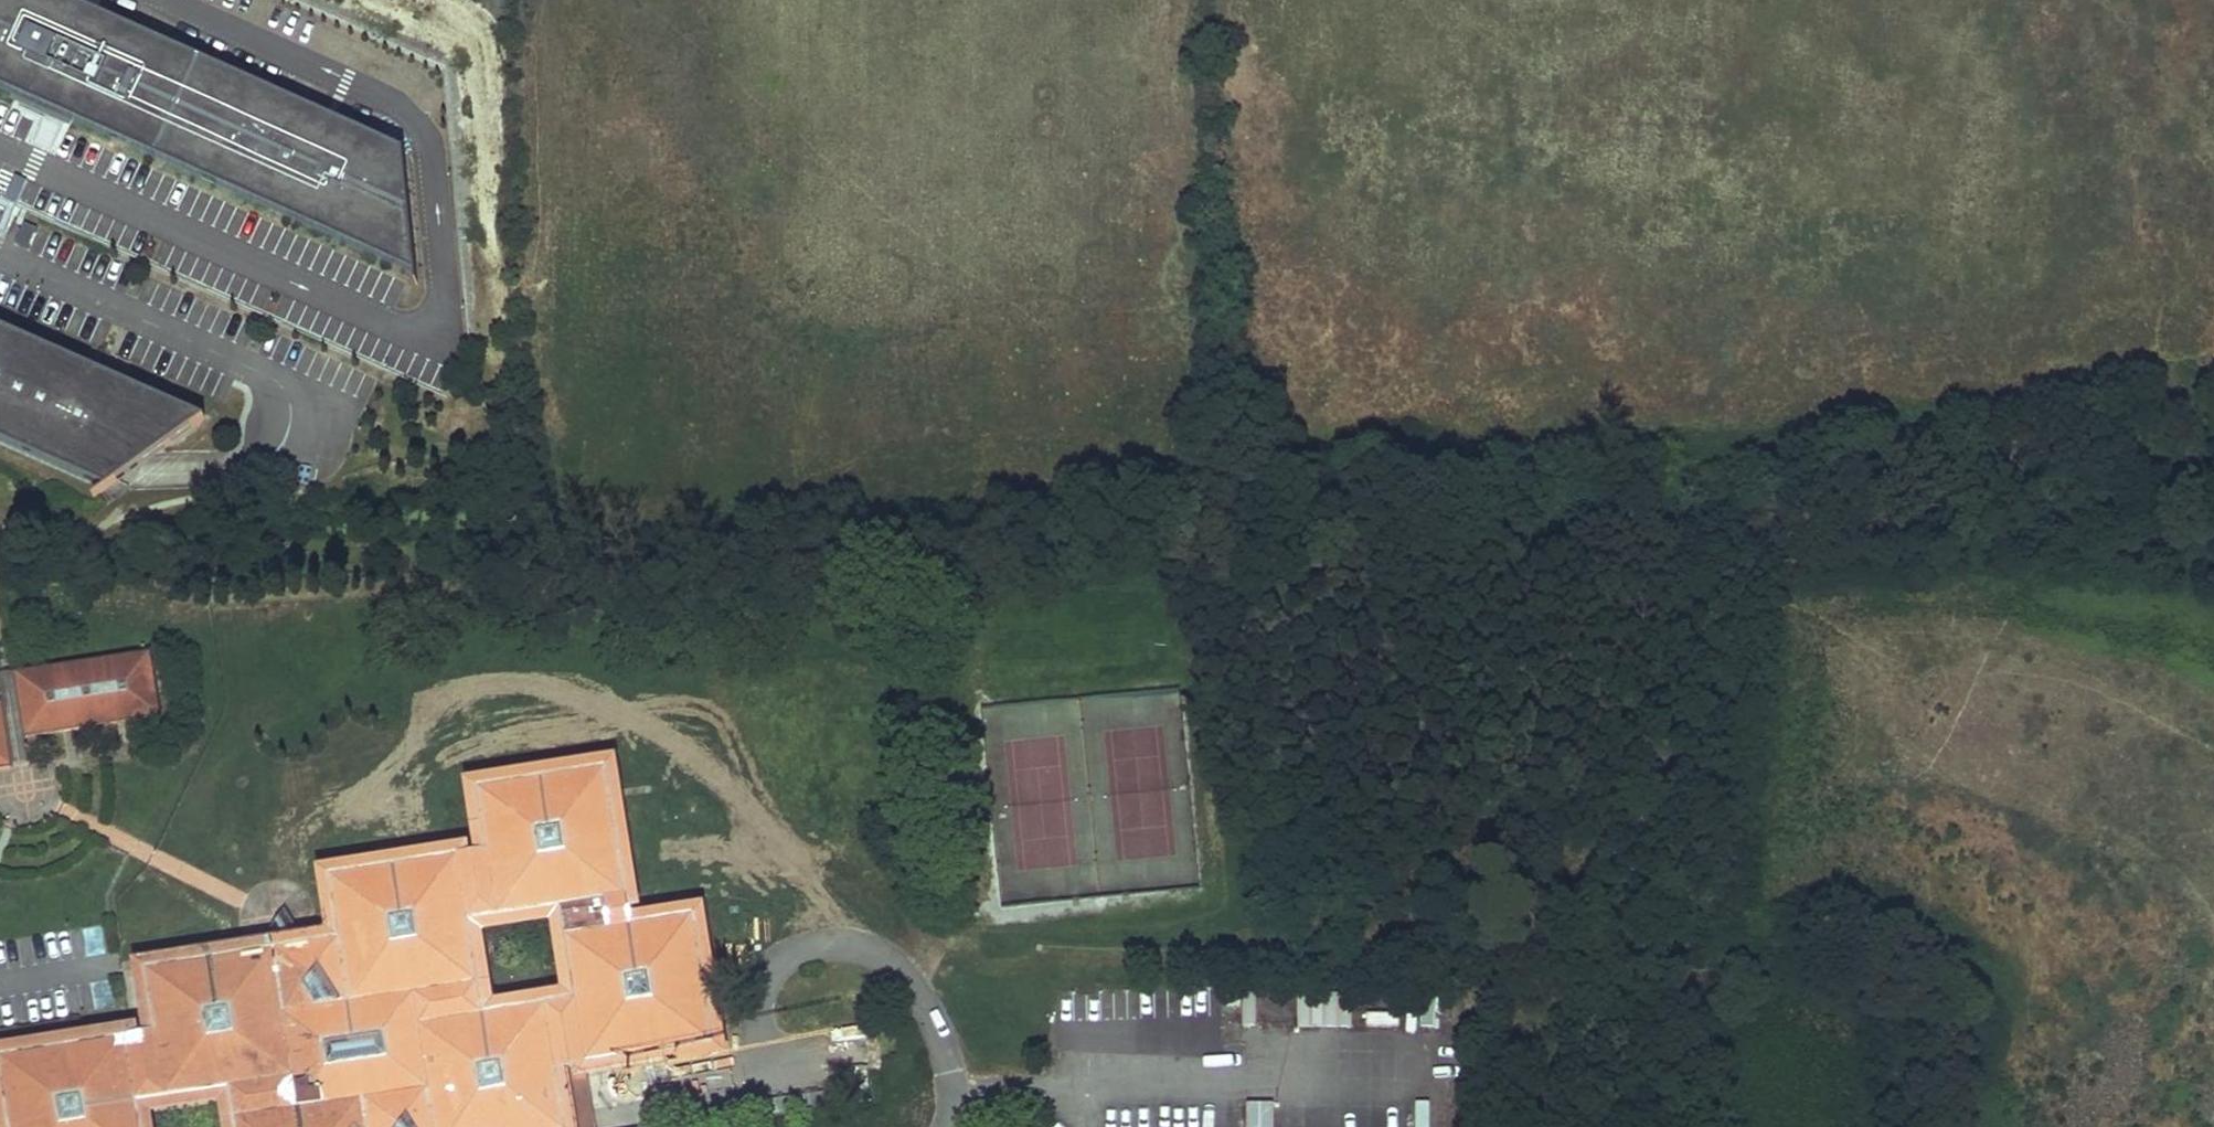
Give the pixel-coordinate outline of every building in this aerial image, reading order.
[(423,285),(409,151),(82,0),(0,0),(0,83),(423,285)] [(212,418),(0,324),(0,434),(109,483),(126,472),(212,418)] [(151,649),(14,672),(26,736),(64,730),(62,718),(77,716),(79,727),(117,721),(115,709),(131,707),(134,718),(162,713),(151,649)] [(14,765),(30,762),(26,736),(14,672),(0,675),(0,681),(3,701),(14,765)] [(14,765),(3,701),(0,702),(0,768),(14,765)] [(115,709),(117,721),(134,718),(131,707),(115,709)] [(62,718),(64,730),(79,727),(77,716),(62,718)] [(10,1126),(145,1126),(141,1104),(233,1089),(239,1126),(569,1126),(560,1072),(585,1068),(717,1046),(698,914),(635,924),(610,766),(475,787),(486,852),(329,875),(339,943),(310,948),(287,952),(282,953),(278,947),(145,967),(157,1031),(0,1056),(0,1066),(10,1126)] [(281,918),(273,929),(287,952),(310,948),(288,910),(281,918)] [(560,1072),(569,1126),(594,1126),(585,1068),(560,1072)]
